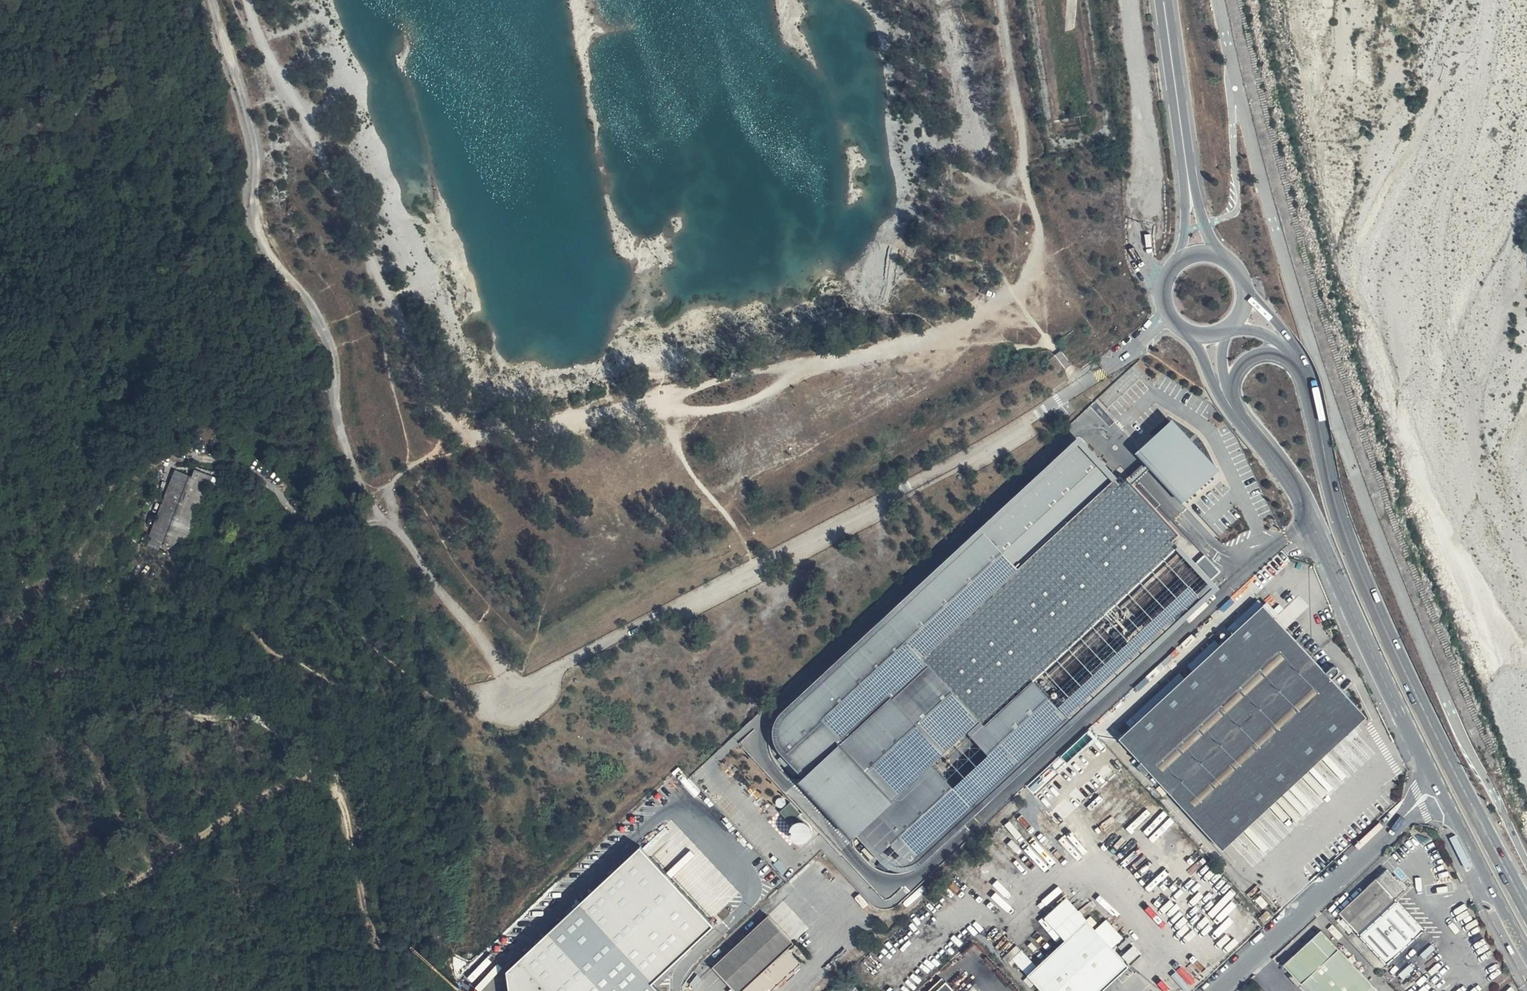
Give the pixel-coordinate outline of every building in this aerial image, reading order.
[(1176,410),(1135,447),(1181,498),(1222,462),(1176,410)] [(1082,436),(781,710),(775,721),(776,740),(887,861),(918,864),(1066,725),(1070,721),(1199,600),(1220,581),(1082,436)] [(201,481),(180,475),(177,484),(169,481),(147,558),(175,567),(201,481)] [(160,479),(137,555),(147,558),(169,481),(160,479)] [(1340,664),(1338,663),(1330,670),(1267,603),(1123,735),(1225,845),(1367,710),(1337,678),(1343,672),(1344,670),(1343,668),(1342,665),(1340,664)] [(1188,662),(1192,667),(1221,644),(1217,640),(1188,662)] [(10,758),(5,747),(4,748),(0,750),(0,762),(10,758)] [(1,776),(15,770),(10,758),(0,762),(0,773),(1,776)] [(20,783),(15,770),(1,776),(7,789),(20,783)] [(794,839),(810,838),(809,820),(793,820),(794,839)] [(511,990),(660,990),(650,980),(713,921),(641,844),(509,968),(511,990)] [(1427,928),(1398,897),(1399,896),(1407,887),(1388,867),(1342,913),(1392,964),(1427,928)] [(1086,920),(1065,898),(1043,919),(1064,942),(1086,920)] [(799,945),(772,915),(715,967),(737,990),(776,990),(802,967),(790,954),(799,945)] [(1044,990),(1101,990),(1130,964),(1115,949),(1096,929),(1086,920),(1064,942),(1029,976),(1044,990)] [(1122,938),(1105,921),(1096,929),(1115,949),(1122,938)] [(1286,966),(1310,990),(1382,990),(1324,927),(1286,966)] [(1023,950),(1014,957),(1027,972),(1036,964),(1023,950)] [(933,990),(959,990),(947,979),(933,990)]
